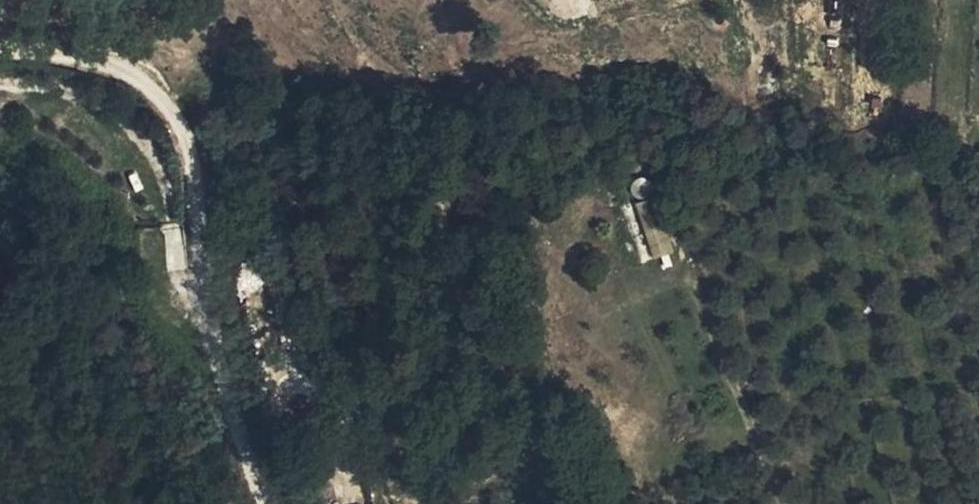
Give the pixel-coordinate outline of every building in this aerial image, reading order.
[(647,232),(654,255),(670,250),(663,227),(647,232)]
